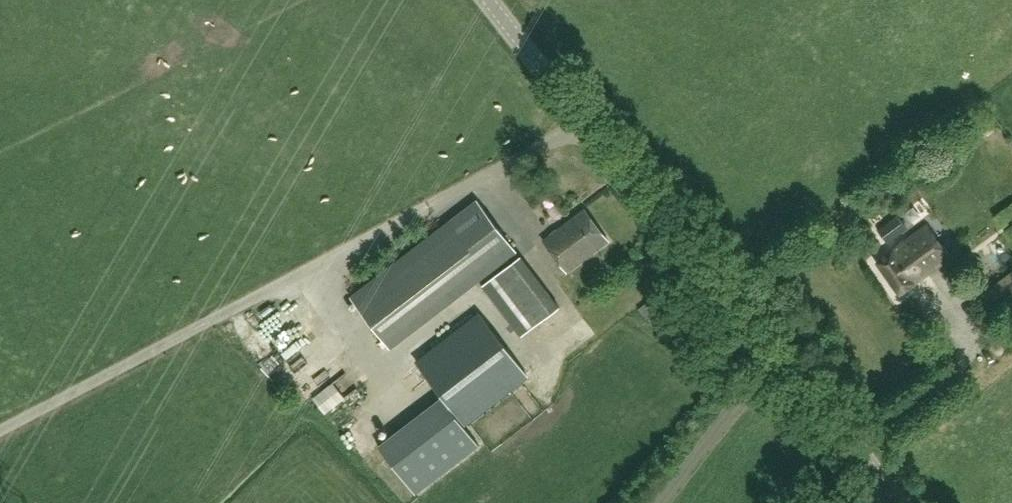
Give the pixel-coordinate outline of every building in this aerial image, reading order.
[(390,347),(516,250),(478,201),(352,298),(390,347)] [(567,272),(609,240),(585,209),(543,240),(567,272)] [(889,243),(908,229),(898,215),(879,230),(889,243)] [(916,283),(951,258),(929,227),(894,252),(893,251),(878,262),(901,295),(917,284),(916,283)] [(559,307),(521,257),(483,286),(521,336),(559,307)] [(984,278),(997,270),(992,261),(979,269),(984,278)] [(1011,318),(1011,278),(975,305),(994,331),(1011,318)] [(481,315),(418,364),(464,423),(527,374),(481,315)] [(344,376),(311,402),(324,418),(357,392),(344,376)] [(442,396),(377,443),(411,491),(476,445),(442,396)]
